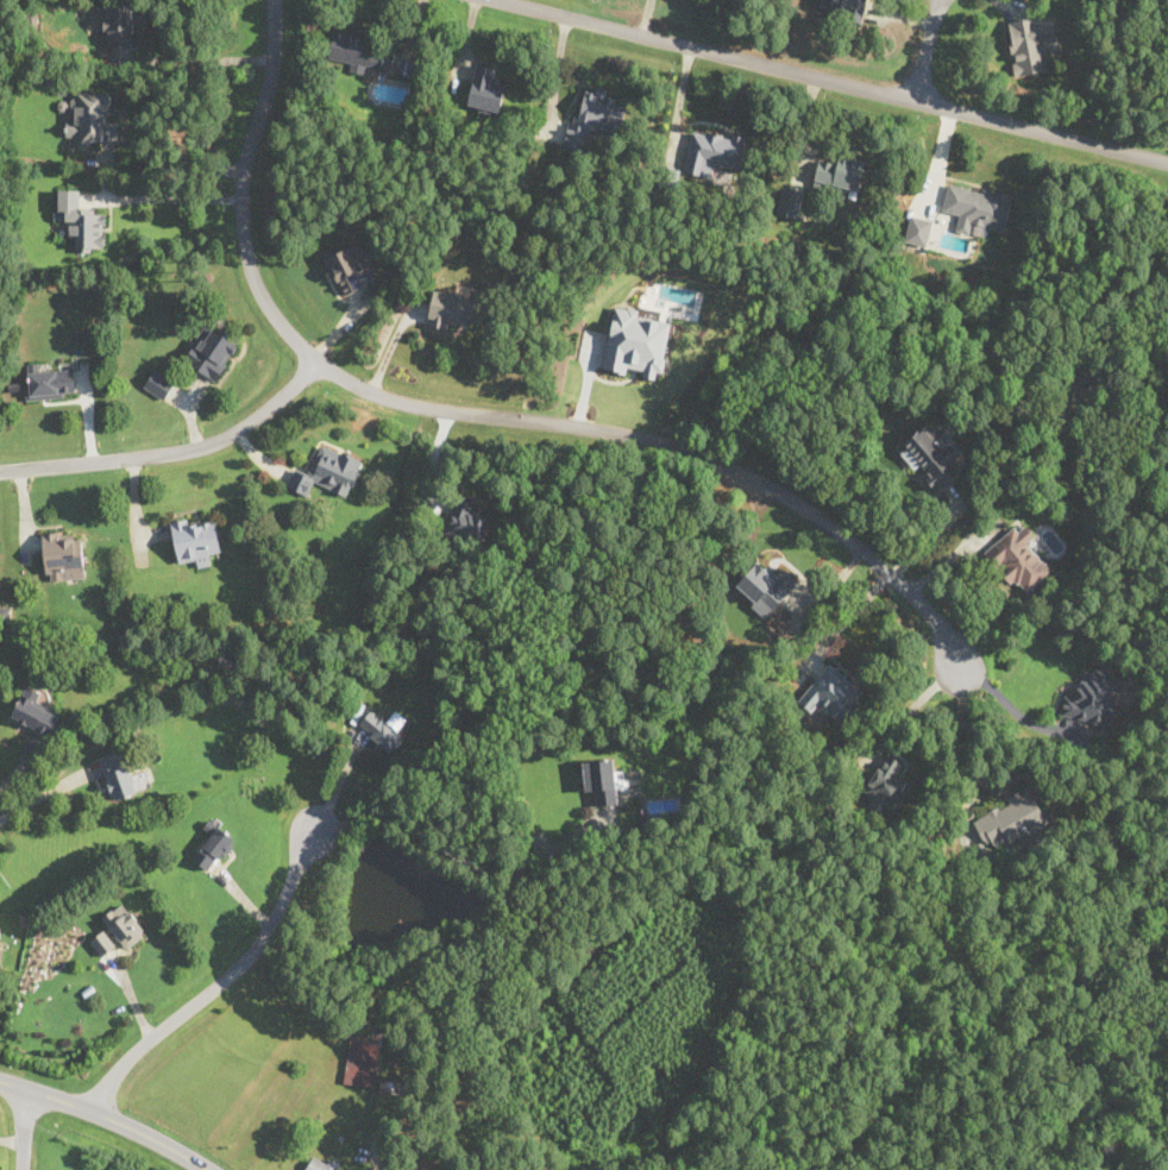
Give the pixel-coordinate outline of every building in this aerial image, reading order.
[(866,0),(816,0),(814,11),(863,19),(866,0)] [(134,45),(134,2),(103,2),(103,45),(134,45)] [(1058,44),(1053,14),(1007,22),(1017,76),(1048,70),(1044,47),(1058,44)] [(329,58),(352,62),(350,71),(365,74),(366,66),(392,70),(395,47),(370,43),(371,35),(334,29),(329,58)] [(497,67),(477,62),(467,103),(498,111),(505,81),(494,78),(497,67)] [(591,126),(622,132),(628,106),(615,102),(618,92),(588,84),(580,118),(569,115),(563,145),(585,151),(591,126)] [(107,121),(108,92),(74,90),(74,119),(67,118),(67,134),(75,134),(75,143),(117,143),(117,121),(107,121)] [(747,136),(691,126),(684,172),(712,177),(715,164),(742,169),(747,136)] [(818,158),(814,181),(859,191),(866,161),(834,153),(831,161),(818,158)] [(1012,194),(948,181),(942,210),(959,214),(956,229),(985,235),(987,226),(1005,229),(1012,194)] [(797,218),(804,189),(784,184),(777,213),(797,218)] [(81,189),(56,188),(56,222),(69,222),(69,239),(76,239),(76,250),(106,251),(106,209),(81,209),(81,189)] [(925,245),(931,219),(910,214),(904,240),(925,245)] [(375,279),(357,239),(324,254),(341,295),(375,279)] [(428,320),(479,328),(484,297),(433,289),(428,320)] [(604,369),(626,372),(627,367),(645,370),(644,377),(661,380),(670,321),(658,320),(660,312),(614,305),(604,369)] [(214,379),(239,344),(207,322),(183,358),(214,379)] [(76,396),(74,369),(48,370),(48,363),(25,364),(27,398),(76,396)] [(143,385),(163,400),(175,382),(155,369),(143,385)] [(932,490),(960,471),(952,460),(957,455),(932,421),(900,445),(932,490)] [(348,497),(365,459),(321,440),(308,470),(295,464),(285,485),(308,496),(314,482),(348,497)] [(479,543),(488,517),(476,514),(479,503),(457,496),(445,531),(479,543)] [(170,520),(178,561),(191,559),(194,567),(209,564),(207,553),(221,549),(216,522),(196,526),(194,515),(170,520)] [(1013,524),(984,551),(1023,595),(1051,570),(1028,542),(1037,534),(1028,523),(1019,530),(1013,524)] [(71,531),(43,531),(44,579),(84,578),(82,539),(73,540),(71,531)] [(765,617),(798,581),(781,567),(773,575),(756,560),(731,587),(765,617)] [(841,721),(865,690),(828,661),(797,700),(814,713),(821,704),(841,721)] [(1114,725),(1123,672),(1084,665),(1079,693),(1065,691),(1060,717),(1114,725)] [(50,736),(62,715),(39,703),(44,692),(27,684),(11,716),(50,736)] [(396,729),(402,719),(393,713),(388,721),(370,709),(358,729),(394,753),(406,735),(396,729)] [(98,757),(114,800),(138,791),(123,748),(98,757)] [(899,774),(905,763),(886,751),(861,793),(894,813),(913,782),(899,774)] [(613,757),(582,761),(586,797),(599,794),(601,805),(620,803),(618,790),(626,788),(623,767),(614,768),(613,757)] [(971,817),(986,848),(1049,818),(1034,786),(971,817)] [(190,857),(211,873),(238,841),(219,824),(190,857)] [(127,949),(147,932),(123,900),(101,917),(127,949)] [(90,939),(102,956),(117,945),(105,929),(90,939)] [(381,1037),(350,1033),(344,1083),(375,1087),(381,1037)] [(321,1150),(306,1169),(342,1169),(344,1168),(321,1150)]
